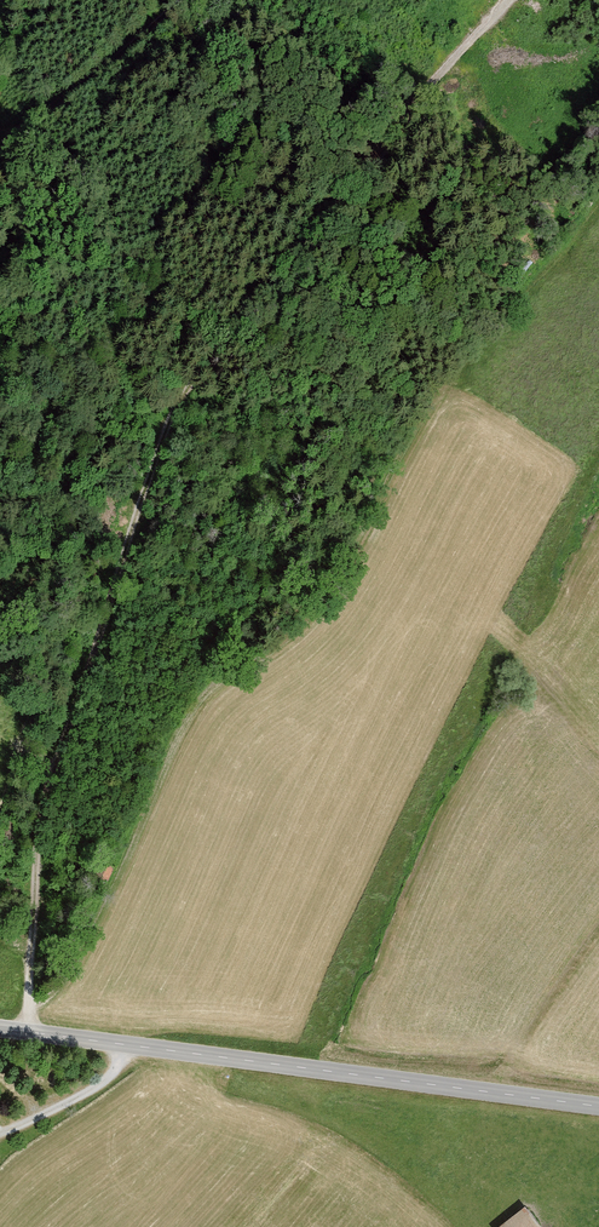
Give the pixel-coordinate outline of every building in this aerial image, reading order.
[(524,1211),(507,1226),(540,1226),(524,1211)]
